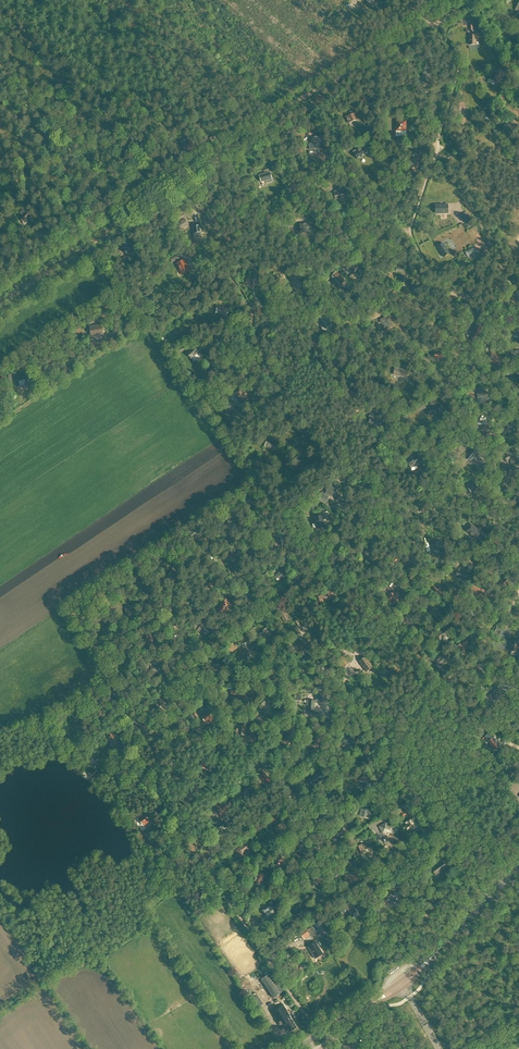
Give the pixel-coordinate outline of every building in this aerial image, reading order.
[(468,45),(476,45),(478,45),(478,37),(476,37),(476,36),(469,35),(468,45)] [(430,68),(425,68),(423,68),(422,77),(421,77),(420,85),(428,86),(430,68)] [(491,74),(489,79),(488,81),(497,86),(499,83),(497,83),(500,78),(491,74)] [(356,125),(360,123),(354,110),(351,112),(352,114),(346,117),(349,124),(355,121),(356,125)] [(515,124),(512,118),(492,129),(495,135),(515,124)] [(397,130),(405,130),(405,122),(397,122),(397,130)] [(322,143),(320,137),(311,139),(312,144),(309,145),(310,150),(319,148),(319,143),(322,143)] [(194,147),(189,140),(189,139),(188,140),(186,138),(180,142),(182,145),(187,152),(194,147)] [(356,159),(368,153),(364,146),(353,152),(356,159)] [(382,151),(380,158),(390,161),(392,154),(382,151)] [(418,172),(415,167),(408,172),(412,177),(414,179),(420,175),(418,172)] [(273,181),(272,180),(272,179),(270,172),(259,175),(261,183),(267,181),(267,183),(273,181)] [(344,190),(333,192),(335,201),(346,199),(344,190)] [(434,214),(448,213),(448,205),(434,205),(434,214)] [(24,222),(30,216),(23,209),(19,213),(22,216),(20,219),(24,222)] [(460,216),(466,224),(469,221),(463,213),(460,216)] [(301,233),(311,232),(310,223),(300,224),(301,233)] [(193,234),(194,234),(194,237),(201,236),(201,233),(202,233),(201,225),(192,226),(193,234)] [(129,258),(137,251),(129,242),(121,248),(129,258)] [(450,254),(444,244),(438,247),(444,258),(450,254)] [(466,251),(469,257),(480,250),(476,245),(466,251)] [(190,272),(184,260),(175,264),(181,276),(190,272)] [(293,284),(300,280),(294,271),(287,275),(293,284)] [(252,272),(252,279),(249,279),(246,280),(247,286),(250,286),(252,287),(255,287),(257,286),(257,283),(258,283),(257,272),(252,272)] [(344,281),(336,273),(332,278),(339,285),(344,281)] [(228,308),(220,307),(217,306),(216,310),(219,310),(218,315),(227,317),(228,308)] [(325,329),(334,323),(327,313),(318,319),(325,329)] [(385,330),(392,327),(387,317),(380,320),(385,330)] [(104,335),(102,323),(89,326),(91,337),(104,335)] [(475,323),(470,336),(472,337),(472,338),(472,340),(474,341),(476,340),(476,338),(477,339),(482,328),(478,327),(479,325),(475,323)] [(191,359),(199,353),(200,352),(195,346),(188,351),(189,352),(187,353),(191,359)] [(511,352),(512,359),(518,357),(518,351),(511,352)] [(491,353),(488,361),(502,365),(504,358),(491,353)] [(395,368),(393,375),(407,378),(408,371),(406,371),(395,368)] [(32,383),(29,373),(17,377),(20,386),(32,383)] [(510,375),(509,383),(518,384),(518,376),(510,375)] [(234,394),(240,404),(248,400),(246,396),(248,394),(246,391),(243,392),(242,389),(234,394)] [(486,398),(485,393),(485,391),(476,392),(476,393),(477,399),(480,398),(480,403),(478,403),(478,407),(493,405),(492,403),(484,404),(484,401),(489,400),(489,397),(486,398)] [(429,417),(441,412),(439,404),(426,409),(429,417)] [(370,418),(369,421),(368,423),(380,428),(381,426),(384,419),(377,416),(376,416),(370,414),(369,418),(370,418)] [(477,426),(486,425),(486,418),(479,418),(479,421),(477,421),(477,426)] [(506,423),(507,426),(508,430),(517,427),(514,421),(513,419),(508,420),(509,422),(506,423)] [(310,441),(309,440),(305,434),(303,436),(303,435),(299,438),(305,446),(310,441)] [(467,453),(466,457),(469,461),(473,461),(480,456),(482,452),(479,448),(474,448),(467,453)] [(511,464),(517,460),(511,450),(502,456),(507,463),(509,461),(511,464)] [(418,465),(421,464),(418,454),(411,457),(411,458),(406,459),(410,469),(418,466),(418,465)] [(471,494),(478,488),(472,480),(465,485),(471,494)] [(333,494),(334,495),(339,486),(332,482),(325,494),(331,497),(333,494)] [(329,497),(325,494),(321,493),(319,497),(318,499),(325,503),(329,497)] [(317,529),(325,527),(323,517),(315,518),(317,529)] [(229,519),(224,526),(231,532),(237,525),(229,519)] [(193,539),(201,532),(196,526),(187,532),(193,539)] [(473,526),(467,532),(475,539),(481,532),(473,526)] [(439,541),(437,542),(431,542),(432,545),(429,545),(430,554),(432,554),(434,553),(435,556),(440,555),(439,552),(439,547),(440,547),(439,541)] [(369,561),(372,559),(370,555),(371,555),(368,549),(361,553),(362,556),(363,555),(366,559),(367,559),(369,561)] [(235,562),(233,569),(238,570),(239,564),(240,564),(241,561),(237,560),(238,559),(228,556),(227,560),(235,562)] [(170,582),(171,580),(178,570),(174,568),(166,580),(170,582)] [(277,576),(275,578),(277,581),(279,580),(280,580),(284,577),(284,578),(287,576),(286,575),(283,570),(282,569),(278,572),(279,573),(276,575),(277,576)] [(139,573),(135,575),(132,576),(136,586),(144,582),(139,573)] [(457,579),(462,580),(465,582),(467,576),(466,576),(457,573),(455,576),(458,577),(457,579)] [(504,575),(497,584),(504,589),(506,587),(507,586),(509,583),(509,581),(510,580),(504,575)] [(216,582),(216,579),(210,577),(210,578),(209,578),(208,580),(210,580),(209,587),(213,588),(215,582),(216,582)] [(438,586),(435,583),(430,587),(435,592),(438,596),(442,593),(438,589),(439,589),(437,587),(438,586)] [(474,583),(470,590),(480,597),(485,590),(474,583)] [(325,593),(325,594),(317,597),(320,603),(328,599),(328,600),(338,596),(334,589),(325,593)] [(195,597),(197,592),(191,590),(190,595),(188,602),(193,603),(195,596),(195,597)] [(397,592),(394,593),(390,596),(391,597),(387,600),(388,602),(392,600),(395,604),(399,602),(397,597),(399,596),(397,592)] [(252,605),(253,594),(247,594),(247,598),(245,598),(245,601),(247,601),(247,602),(247,603),(248,603),(248,605),(252,605)] [(222,601),(217,611),(224,615),(229,605),(222,601)] [(438,616),(442,613),(438,610),(439,609),(434,605),(428,611),(432,615),(434,613),(438,616)] [(288,617),(290,616),(287,611),(281,615),(285,623),(289,620),(288,617)] [(402,616),(408,625),(415,619),(409,611),(402,616)] [(476,617),(471,620),(474,626),(478,624),(477,623),(479,622),(476,617)] [(208,631),(206,630),(208,627),(201,622),(200,624),(201,625),(198,630),(206,635),(208,631)] [(112,629),(109,625),(105,628),(108,632),(105,634),(107,637),(116,630),(114,627),(112,629)] [(438,634),(439,634),(437,637),(439,639),(442,637),(445,641),(448,638),(446,636),(447,635),(446,635),(452,629),(448,625),(444,630),(443,629),(438,634)] [(170,643),(177,644),(178,631),(177,631),(177,628),(175,627),(174,630),(174,631),(172,631),(170,643)] [(272,634),(268,628),(264,630),(264,631),(262,633),(259,635),(260,637),(263,636),(266,641),(270,639),(268,636),(272,634)] [(154,646),(150,633),(142,635),(146,649),(154,646)] [(465,640),(459,644),(458,643),(456,644),(458,646),(457,646),(462,652),(466,648),(464,646),(468,643),(465,640)] [(251,649),(250,649),(249,646),(247,641),(241,644),(243,649),(242,649),(244,653),(245,653),(247,657),(248,659),(254,657),(253,655),(251,649)] [(297,645),(295,642),(293,644),(296,649),(299,647),(303,652),(308,648),(303,641),(297,645)] [(518,643),(518,642),(510,641),(510,651),(518,651),(518,643)] [(133,660),(130,653),(129,650),(123,653),(126,661),(129,660),(130,662),(133,660)] [(280,661),(284,656),(277,651),(273,655),(275,656),(280,661)] [(435,660),(440,667),(449,660),(444,653),(435,660)] [(365,657),(359,661),(366,672),(372,668),(365,657)] [(156,672),(157,674),(161,673),(157,662),(153,663),(153,661),(148,662),(152,673),(156,672)] [(212,668),(213,670),(215,673),(216,672),(216,673),(219,671),(220,672),(223,670),(219,663),(216,665),(215,663),(212,665),(213,667),(212,668)] [(483,673),(485,671),(483,668),(482,668),(479,665),(475,668),(474,668),(472,670),(477,676),(479,675),(481,677),(484,675),(483,673)] [(273,672),(272,674),(271,672),(269,674),(274,681),(278,678),(273,672)] [(470,684),(462,676),(457,681),(464,689),(470,684)] [(494,701),(503,692),(501,690),(503,688),(500,685),(489,696),(494,701)] [(316,692),(316,701),(325,702),(326,693),(316,692)] [(162,707),(170,702),(165,695),(157,701),(162,707)] [(270,712),(274,708),(266,699),(259,707),(264,713),(268,709),(270,712)] [(315,701),(307,700),(306,706),(309,706),(309,710),(308,715),(314,715),(314,710),(314,705),(315,705),(315,701)] [(192,714),(189,716),(192,721),(199,717),(195,712),(192,713),(192,714)] [(207,713),(202,717),(205,722),(208,720),(210,722),(214,719),(212,717),(213,716),(210,712),(207,713)] [(143,721),(140,724),(136,719),(132,722),(136,727),(142,734),(149,728),(143,721)] [(245,723),(241,722),(241,726),(239,726),(239,729),(237,729),(236,729),(236,733),(237,734),(239,734),(244,735),(245,723)] [(288,732),(282,738),(286,742),(290,738),(289,737),(291,735),(293,737),(295,736),(289,731),(288,732)] [(121,743),(120,742),(122,741),(116,732),(107,738),(111,743),(114,747),(121,743)] [(493,748),(497,746),(495,742),(497,741),(494,737),(495,737),(492,732),(485,737),(488,741),(493,748)] [(324,737),(322,736),(313,733),(309,745),(317,747),(320,741),(322,742),(324,737)] [(257,739),(252,734),(247,737),(252,743),(257,739)] [(353,742),(352,736),(343,738),(344,745),(349,744),(349,743),(353,742)] [(216,749),(224,745),(220,738),(212,743),(216,749)] [(359,763),(367,758),(365,755),(356,759),(359,763)] [(205,769),(213,772),(215,766),(211,764),(211,763),(207,761),(205,769)] [(186,775),(176,770),(173,777),(184,781),(186,775)] [(322,777),(318,772),(315,774),(308,779),(310,782),(313,787),(323,780),(325,778),(324,776),(322,777)] [(265,773),(260,776),(266,784),(270,781),(265,773)] [(365,777),(364,776),(359,780),(360,781),(364,787),(370,783),(365,777)] [(248,794),(252,790),(250,787),(253,785),(251,783),(242,790),(245,794),(247,792),(248,794)] [(192,799),(193,800),(198,791),(192,787),(185,801),(189,803),(192,799)] [(229,808),(233,806),(231,802),(228,804),(227,802),(225,800),(224,801),(215,806),(216,807),(220,814),(230,809),(229,808)] [(401,807),(390,812),(392,816),(403,811),(401,807)] [(369,813),(369,814),(372,815),(373,810),(361,808),(359,816),(366,818),(367,813),(369,813)] [(322,816),(321,812),(316,813),(318,817),(315,818),(316,823),(325,820),(326,820),(324,816),(322,816)] [(150,822),(145,815),(138,819),(144,826),(150,822)] [(415,828),(415,827),(413,824),(414,824),(412,820),(406,823),(407,826),(405,827),(407,831),(411,829),(412,830),(412,829),(412,830),(415,828)] [(277,832),(285,828),(281,822),(274,827),(277,832)] [(213,827),(214,827),(216,832),(224,828),(224,829),(228,827),(226,823),(224,825),(223,823),(222,824),(217,826),(216,823),(213,825),(214,826),(213,827)] [(383,834),(390,830),(386,823),(380,827),(383,834)] [(329,834),(332,840),(339,835),(340,837),(345,834),(342,827),(329,834)] [(372,850),(366,838),(360,841),(366,853),(372,850)] [(207,848),(210,852),(216,848),(215,846),(216,846),(214,843),(215,842),(214,839),(210,841),(211,842),(208,844),(210,846),(207,848)] [(300,840),(300,842),(299,842),(296,849),(303,852),(305,844),(306,841),(300,840)] [(244,856),(243,853),(249,849),(245,844),(236,850),(240,861),(247,858),(246,855),(244,856)] [(274,861),(276,862),(281,865),(285,857),(280,854),(280,855),(279,854),(278,856),(276,855),(275,858),(276,858),(274,861)] [(435,875),(446,867),(442,862),(431,869),(435,875)] [(255,877),(257,878),(256,881),(262,883),(265,874),(259,872),(258,875),(256,874),(255,877)] [(323,873),(312,875),(314,884),(321,882),(324,881),(323,879),(325,878),(323,873)] [(358,874),(345,874),(345,883),(358,884),(358,874)] [(387,893),(388,901),(401,901),(400,892),(387,893)] [(270,902),(261,908),(266,914),(273,910),(278,906),(275,903),(272,904),(270,902)] [(359,916),(357,913),(351,902),(344,906),(347,911),(348,910),(352,917),(353,916),(354,919),(359,916)] [(296,907),(297,909),(294,911),(300,919),(310,913),(305,905),(303,906),(301,903),(296,907)] [(307,931),(311,936),(316,932),(312,927),(307,931)] [(324,954),(316,942),(309,947),(316,959),(324,954)] [(261,979),(273,998),(283,991),(271,973),(261,979)] [(257,997),(256,996),(250,1000),(256,1009),(261,1006),(262,1005),(259,1000),(260,1000),(258,996),(257,997)] [(272,1013),(282,1030),(286,1027),(289,1032),(297,1027),(284,1005),(279,1008),(280,1009),(272,1013)] [(266,1013),(261,1006),(256,1009),(261,1017),(266,1013)]
